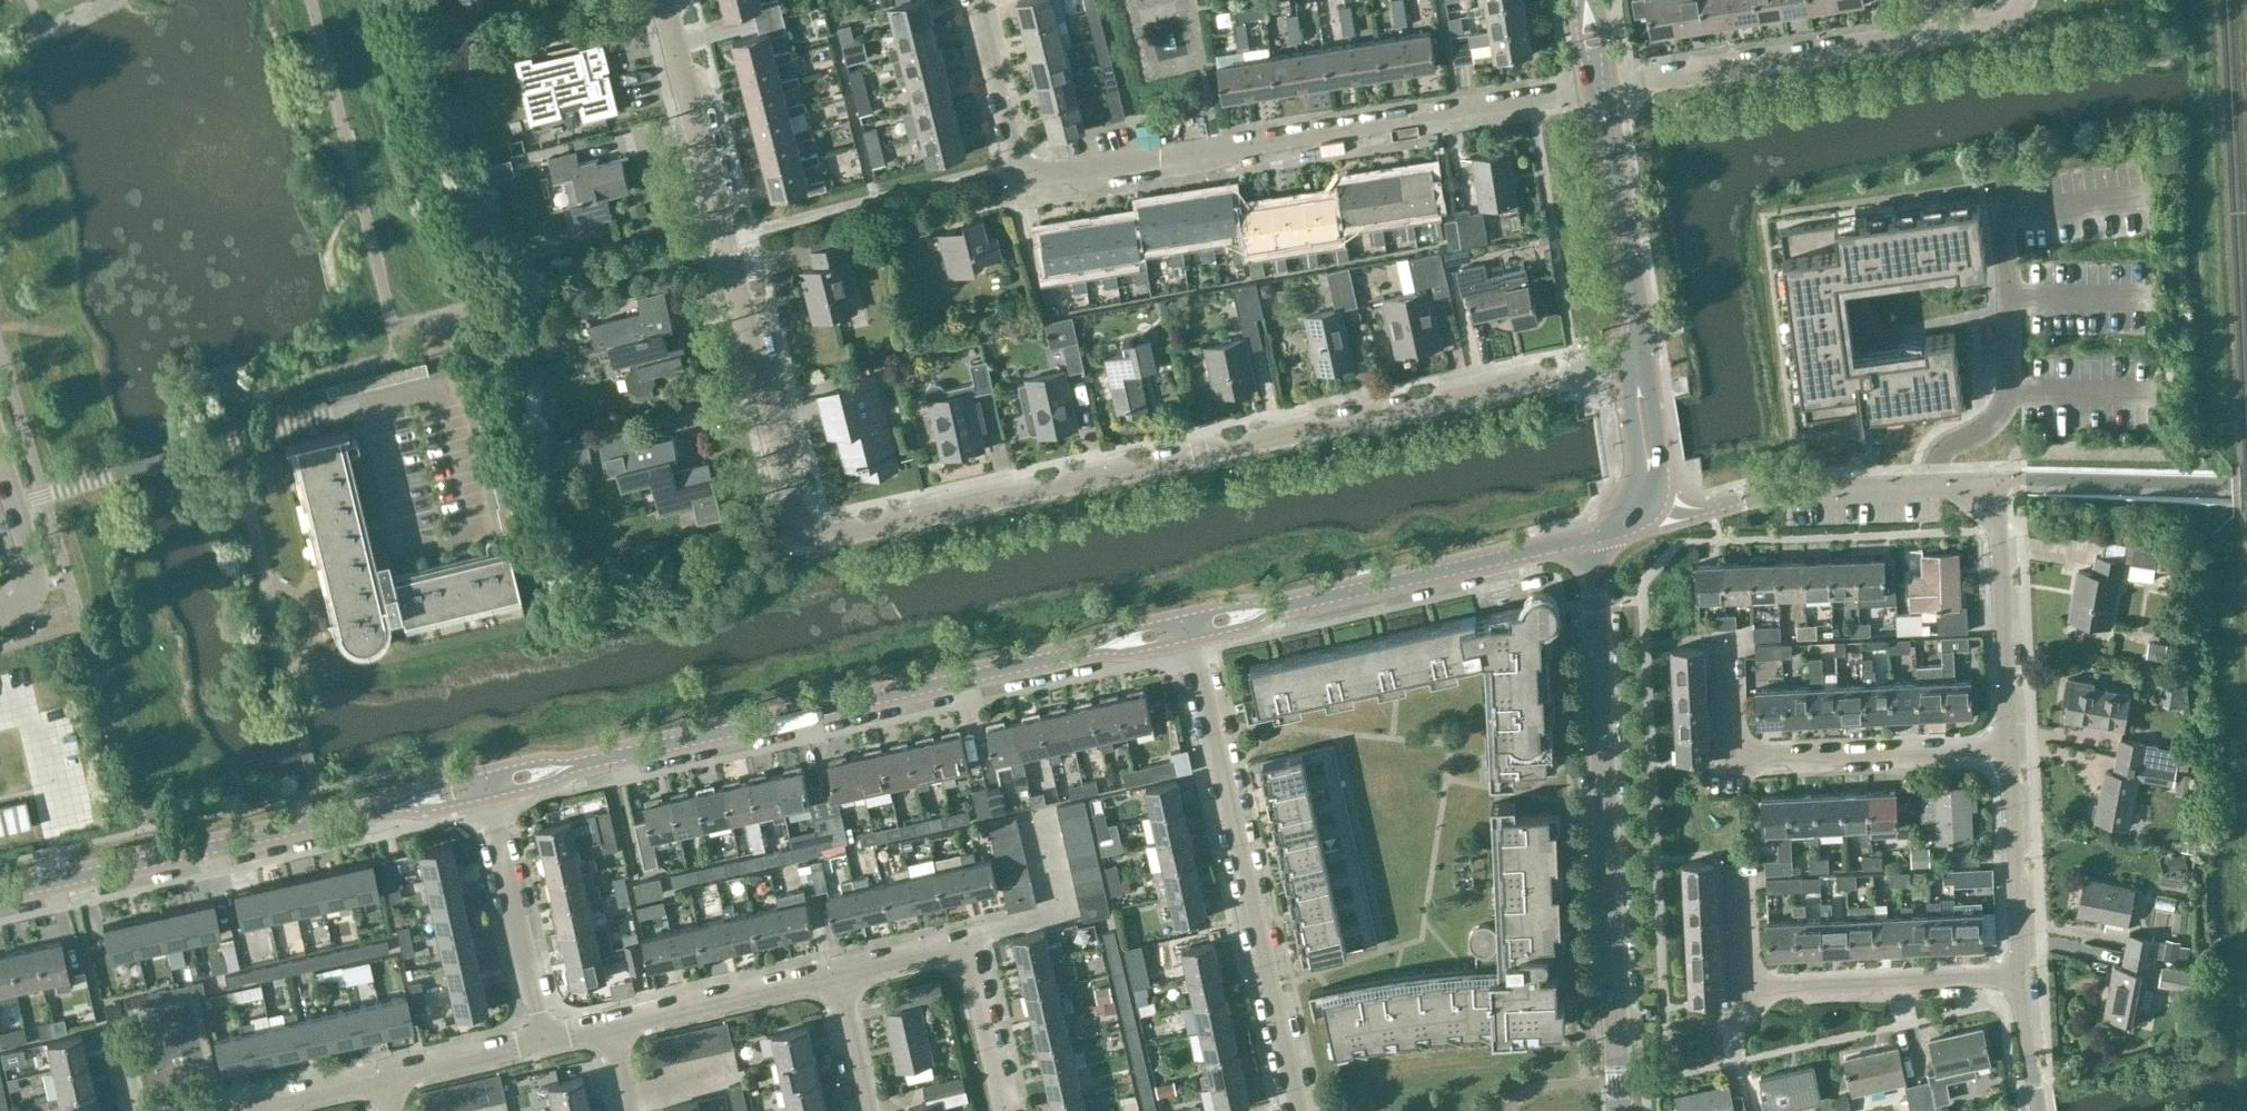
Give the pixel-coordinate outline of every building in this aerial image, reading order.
[(757,20),(783,14),(779,0),(767,0),(762,1),(761,0),(723,0),(727,15),(754,8),(757,20)] [(882,9),(891,7),(890,3),(901,0),(880,0),(882,9)] [(891,7),(897,30),(933,20),(928,0),(901,0),(890,3),(891,7)] [(1023,27),(1058,18),(1053,0),(1017,0),(1023,27)] [(1087,11),(1099,8),(1096,0),(1085,0),(1087,11)] [(1394,13),(1406,11),(1404,0),(1391,0),(1394,13)] [(1524,0),(1493,0),(1484,1),(1489,28),(1528,22),(1524,0)] [(1678,28),(1674,0),(1632,0),(1634,14),(1648,12),(1651,32),(1678,28)] [(1678,28),(1705,24),(1701,0),(1674,0),(1678,28)] [(1705,24),(1731,20),(1728,0),(1701,0),(1705,24)] [(1757,16),(1755,0),(1728,0),(1731,20),(1757,16)] [(1784,12),(1782,0),(1755,0),(1757,16),(1784,12)] [(1784,12),(1810,8),(1809,0),(1782,0),(1784,12)] [(1837,4),(1836,0),(1809,0),(1810,8),(1837,4)] [(1339,7),(1342,22),(1354,20),(1352,5),(1339,7)] [(1087,11),(1094,38),(1105,35),(1099,8),(1087,11)] [(1406,11),(1394,13),(1396,27),(1409,25),(1406,11)] [(1288,29),(1301,27),(1298,13),(1286,15),(1288,29)] [(734,39),(740,65),(792,52),(791,48),(775,52),(770,36),(787,30),(783,14),(757,20),(760,32),(734,39)] [(1451,35),(1465,33),(1462,16),(1448,18),(1451,35)] [(1023,27),(1030,53),(1064,45),(1058,18),(1023,27)] [(891,58),(893,58),(939,46),(933,20),(897,30),(900,42),(888,45),(891,58)] [(1354,20),(1342,22),(1344,35),(1356,33),(1354,20)] [(1236,37),(1249,35),(1246,21),(1234,23),(1236,37)] [(1532,49),(1528,22),(1489,28),(1489,29),(1471,32),(1472,43),(1490,40),(1493,55),(1532,49)] [(1303,41),(1301,27),(1288,29),(1290,43),(1303,41)] [(1430,30),(1402,34),(1408,69),(1435,64),(1430,30)] [(846,50),(857,48),(853,31),(842,33),(846,50)] [(1471,32),(1465,33),(1451,35),(1455,64),(1475,61),(1472,43),(1471,32)] [(1402,34),(1376,38),(1381,73),(1408,69),(1402,34)] [(1105,35),(1094,38),(1101,64),(1112,62),(1105,35)] [(1251,49),(1249,35),(1236,37),(1238,51),(1251,49)] [(1376,38),(1349,42),(1355,77),(1381,73),(1376,38)] [(602,40),(587,44),(587,45),(532,59),(530,53),(515,57),(522,88),(527,87),(534,119),(561,112),(559,101),(579,96),(585,118),(619,109),(602,40)] [(1329,81),(1355,77),(1349,42),(1323,47),(1329,81)] [(1036,78),(1036,80),(1071,72),(1064,45),(1030,53),(1033,64),(1030,65),(1029,67),(1031,78),(1033,79),(1036,78)] [(907,70),(909,81),(946,72),(939,46),(893,58),(897,73),(907,70)] [(1302,86),(1329,81),(1323,47),(1297,51),(1302,86)] [(861,65),(857,48),(846,50),(850,68),(861,65)] [(1297,51),(1270,55),(1276,90),(1302,86),(1297,51)] [(746,91),(799,78),(798,75),(781,79),(777,63),(793,57),(792,52),(740,65),(746,91)] [(1249,94),(1276,90),(1270,55),(1244,59),(1249,94)] [(1222,98),(1249,94),(1244,59),(1216,64),(1222,98)] [(1119,90),(1112,62),(1101,64),(1108,93),(1119,90)] [(909,81),(916,107),(952,98),(946,72),(909,81)] [(1077,98),(1071,72),(1036,80),(1043,107),(1077,98)] [(800,83),(799,78),(746,91),(753,117),(806,104),(805,100),(788,104),(784,88),(800,83)] [(854,83),(858,101),(869,98),(865,80),(854,83)] [(1119,90),(1108,93),(1105,93),(1113,122),(1126,118),(1119,90)] [(869,98),(858,101),(862,118),(873,115),(869,98)] [(952,98),(916,107),(922,133),(959,124),(952,98)] [(1084,126),(1077,98),(1043,107),(1050,134),(1084,126)] [(759,143),(812,130),(811,127),(795,131),(790,114),(807,108),(806,104),(753,117),(759,143)] [(966,150),(959,124),(922,133),(929,160),(966,150)] [(813,134),(812,130),(759,143),(766,169),(819,156),(818,152),(801,156),(797,140),(813,134)] [(866,133),(870,150),(881,148),(877,130),(866,133)] [(881,148),(870,150),(874,167),(885,165),(881,148)] [(570,200),(568,200),(574,224),(611,215),(605,193),(628,187),(621,156),(599,162),(597,155),(578,160),(576,149),(547,156),(553,180),(564,177),(570,200)] [(1481,205),(1516,200),(1509,150),(1473,155),(1481,205)] [(820,160),(819,156),(766,169),(772,196),(808,187),(809,192),(827,187),(825,178),(808,183),(804,166),(820,160)] [(1431,166),(1399,170),(1410,236),(1416,236),(1412,212),(1437,208),(1431,166)] [(1399,170),(1369,175),(1379,241),(1385,240),(1382,217),(1399,214),(1403,237),(1410,236),(1399,170)] [(1372,242),(1379,241),(1369,175),(1337,180),(1344,223),(1368,219),(1372,242)] [(1231,187),(1199,192),(1210,259),(1216,258),(1213,234),(1229,232),(1238,230),(1231,187)] [(1199,192),(1169,197),(1179,264),(1185,263),(1182,239),(1193,237),(1199,237),(1203,260),(1210,259),(1199,192)] [(1333,192),(1302,197),(1312,263),(1319,262),(1315,239),(1331,236),(1335,259),(1348,257),(1344,234),(1340,235),(1333,192)] [(1172,265),(1179,264),(1169,197),(1137,202),(1144,245),(1169,241),(1172,265)] [(1302,197),(1271,202),(1282,268),(1288,267),(1284,244),(1302,241),(1306,264),(1312,263),(1302,197)] [(1282,268),(1271,202),(1240,207),(1247,250),(1271,246),(1274,269),(1282,268)] [(1987,267),(1979,202),(1781,229),(1806,419),(1963,397),(1954,332),(1926,336),(1928,348),(1849,359),(1837,275),(1958,259),(1959,271),(1987,267)] [(1488,242),(1483,211),(1471,213),(1470,208),(1456,210),(1457,218),(1462,246),(1488,242)] [(889,238),(931,227),(927,212),(885,223),(889,238)] [(975,261),(1001,254),(996,234),(988,236),(982,214),(964,219),(966,224),(937,232),(949,276),(977,268),(975,261)] [(1133,214),(1102,219),(1112,285),(1119,284),(1115,260),(1131,257),(1140,256),(1139,249),(1133,214)] [(1449,248),(1462,246),(1457,218),(1445,220),(1449,248)] [(1102,219),(1071,224),(1082,290),(1088,289),(1084,265),(1095,263),(1102,262),(1106,286),(1112,285),(1102,219)] [(1075,291),(1082,290),(1071,224),(1040,229),(1047,271),(1071,267),(1075,291)] [(802,271),(806,289),(813,288),(820,317),(854,309),(843,262),(846,262),(842,243),(812,250),(816,267),(802,271)] [(1439,251),(1410,258),(1407,258),(1414,289),(1382,296),(1395,353),(1403,352),(1404,355),(1426,350),(1425,346),(1440,343),(1430,298),(1450,293),(1441,251),(1439,252),(1439,251)] [(1390,256),(1396,282),(1409,279),(1403,254),(1390,256)] [(1532,298),(1525,265),(1486,273),(1483,260),(1454,267),(1459,289),(1464,287),(1471,318),(1511,309),(1514,322),(1538,317),(1534,297),(1532,298)] [(1334,308),(1338,307),(1355,304),(1347,266),(1326,270),(1334,308)] [(1240,321),(1242,321),(1241,318),(1256,315),(1256,318),(1264,316),(1257,282),(1233,286),(1240,321)] [(640,309),(589,322),(594,344),(608,340),(613,361),(628,358),(629,364),(624,374),(627,386),(637,392),(648,389),(654,379),(653,374),(683,366),(679,351),(684,350),(677,323),(673,324),(664,290),(637,296),(640,309)] [(1319,371),(1329,369),(1351,364),(1338,307),(1334,308),(1306,315),(1319,371)] [(1263,347),(1256,318),(1242,321),(1245,337),(1205,346),(1215,395),(1257,386),(1249,350),(1263,347)] [(1139,370),(1156,366),(1149,335),(1121,341),(1124,353),(1104,358),(1117,416),(1148,409),(1139,370)] [(1068,371),(1082,368),(1077,341),(1062,344),(1068,371)] [(927,397),(928,399),(930,399),(943,458),(986,449),(982,431),(988,430),(981,398),(975,400),(974,394),(995,389),(988,359),(971,363),(975,382),(945,389),(945,387),(941,384),(936,382),(931,383),(927,387),(926,392),(927,397)] [(420,374),(428,372),(425,361),(417,363),(420,374)] [(417,363),(409,365),(412,376),(420,374),(417,363)] [(404,378),(412,376),(409,365),(402,367),(404,378)] [(402,367),(394,368),(397,379),(404,378),(402,367)] [(394,368),(387,370),(389,381),(397,379),(394,368)] [(1025,379),(1026,379),(1026,382),(1019,384),(1029,431),(1034,434),(1038,433),(1038,434),(1076,425),(1075,422),(1084,420),(1077,392),(1076,392),(1072,375),(1068,372),(1063,373),(1062,369),(1024,378),(1025,379)] [(387,370),(379,372),(382,383),(389,381),(387,370)] [(374,385),(382,383),(379,372),(371,374),(374,385)] [(371,374),(364,376),(367,387),(374,385),(371,374)] [(364,376),(356,378),(359,389),(367,387),(364,376)] [(858,386),(829,394),(840,433),(844,432),(846,440),(842,441),(849,470),(878,462),(881,473),(904,467),(894,430),(890,431),(884,408),(888,407),(880,376),(857,382),(858,386)] [(349,379),(351,390),(359,389),(356,378),(349,379)] [(349,379),(341,381),(344,392),(351,390),(349,379)] [(341,381),(334,383),(336,394),(344,392),(341,381)] [(334,383),(326,385),(326,386),(328,396),(336,394),(334,383)] [(474,406),(485,403),(483,395),(473,398),(474,406)] [(476,413),(487,411),(485,403),(474,406),(476,413)] [(487,411),(476,413),(478,421),(489,418),(487,411)] [(489,418),(478,421),(480,428),(491,426),(489,418)] [(677,452),(672,434),(633,444),(628,423),(597,431),(602,453),(613,450),(622,484),(651,477),(660,512),(693,503),(697,519),(721,513),(708,461),(675,469),(671,453),(677,452)] [(482,436),(493,433),(491,426),(480,428),(482,436)] [(285,444),(285,445),(295,443),(336,612),(326,615),(330,629),(339,645),(361,654),(382,646),(393,625),(392,614),(401,612),(409,645),(411,645),(405,622),(517,594),(523,617),(525,617),(507,541),(505,542),(507,552),(395,579),(392,569),(390,569),(387,556),(369,560),(338,433),(348,430),(347,428),(285,444)] [(493,433),(482,436),(483,443),(494,441),(493,433)] [(587,435),(552,443),(558,464),(592,456),(587,435)] [(494,441),(483,443),(485,451),(496,448),(494,441)] [(485,451),(487,459),(498,456),(496,448),(485,451)] [(498,456),(487,459),(489,466),(500,464),(498,456)] [(500,464),(489,466),(491,474),(502,471),(500,464)] [(502,471),(491,474),(492,481),(503,479),(502,471)] [(492,481),(494,489),(505,486),(503,479),(492,481)] [(496,496),(507,494),(505,486),(494,489),(496,496)] [(498,504),(509,502),(507,494),(496,496),(498,504)] [(502,531),(515,528),(509,502),(498,504),(496,505),(502,531)] [(2134,542),(2104,538),(2101,554),(2125,559),(2131,560),(2133,544),(2134,542)] [(2131,560),(2131,563),(2156,566),(2159,547),(2133,544),(2131,560)] [(1910,608),(1937,607),(1958,606),(1956,553),(1921,554),(1922,575),(1909,575),(1910,608)] [(2121,577),(2125,559),(2096,554),(2093,571),(2078,568),(2069,616),(2109,623),(2118,576),(2121,577)] [(1885,555),(1857,556),(1858,591),(1875,590),(1875,598),(1876,598),(1876,607),(1896,606),(1895,578),(1885,578),(1885,555)] [(1857,556),(1830,557),(1832,592),(1858,591),(1857,556)] [(1830,557),(1803,558),(1805,593),(1832,592),(1830,557)] [(1803,558),(1777,559),(1778,594),(1805,593),(1803,558)] [(1751,595),(1778,594),(1777,559),(1750,561),(1751,595)] [(1750,561),(1723,562),(1725,596),(1751,595),(1750,561)] [(1697,597),(1725,596),(1723,562),(1696,563),(1697,597)] [(1551,687),(1550,667),(1549,639),(1548,621),(1559,610),(1555,595),(1554,594),(1537,590),(1535,590),(1523,603),(1490,610),(1489,611),(1490,613),(1476,616),(1476,613),(1459,617),(1433,623),(1407,628),(1381,634),(1355,640),(1329,646),(1303,652),(1277,658),(1249,664),(1256,692),(1244,695),(1249,717),(1261,714),(1288,708),(1314,702),(1326,699),(1327,702),(1341,699),(1367,693),(1393,687),(1411,683),(1419,681),(1445,676),(1471,670),(1486,666),(1486,670),(1487,703),(1489,735),(1491,780),(1493,780),(1498,780),(1515,779),(1514,767),(1548,766),(1548,751),(1554,751),(1553,733),(1552,713),(1546,713),(1545,700),(1545,687),(1551,687)] [(1958,606),(1937,607),(1939,633),(1968,631),(1967,606),(1958,606)] [(1727,628),(1727,614),(1717,615),(1717,628),(1727,628)] [(1736,614),(1727,614),(1727,628),(1737,628),(1736,614)] [(1897,615),(1897,635),(1930,634),(1930,625),(1923,625),(1922,614),(1897,615)] [(1861,637),(1861,623),(1851,624),(1852,637),(1861,637)] [(1871,623),(1861,623),(1861,637),(1871,637),(1871,623)] [(1817,625),(1807,626),(1808,639),(1817,639),(1817,625)] [(1808,639),(1807,626),(1797,626),(1798,639),(1808,639)] [(1781,627),(1754,628),(1754,641),(1781,640),(1781,627)] [(1941,638),(1942,663),(1945,714),(1957,713),(1957,717),(1972,716),(1970,677),(1954,678),(1952,649),(1969,648),(1969,637),(1941,638)] [(1910,639),(1888,640),(1888,653),(1911,653),(1910,639)] [(1845,642),(1835,642),(1836,656),(1846,656),(1845,642)] [(1781,645),(1782,658),(1792,658),(1792,644),(1781,645)] [(1756,659),(1782,658),(1781,645),(1755,646),(1756,659)] [(1706,715),(1706,702),(1705,688),(1704,675),(1704,661),(1703,647),(1671,648),(1672,662),(1673,676),(1673,689),(1674,703),(1675,717),(1675,730),(1676,744),(1676,745),(1677,758),(1693,758),(1708,757),(1708,743),(1707,729),(1706,715)] [(1862,656),(1862,669),(1871,669),(1870,656),(1862,656)] [(1809,659),(1810,685),(1812,720),(1820,720),(1820,724),(1830,724),(1830,719),(1838,719),(1837,684),(1823,684),(1822,659),(1809,659)] [(1915,664),(1916,680),(1918,715),(1930,714),(1930,718),(1945,717),(1945,714),(1942,663),(1915,664)] [(1865,718),(1891,716),(1890,681),(1874,682),(1874,668),(1871,669),(1862,669),(1863,682),(1865,718)] [(2063,700),(2068,701),(2066,716),(2123,727),(2129,694),(2092,686),(2093,681),(2067,676),(2063,700)] [(1916,680),(1890,681),(1891,716),(1918,715),(1916,680)] [(1863,682),(1837,684),(1838,719),(1865,718),(1863,682)] [(1810,685),(1783,686),(1785,721),(1812,720),(1810,685)] [(1758,723),(1785,721),(1783,686),(1756,688),(1758,723)] [(1119,699),(1127,732),(1153,726),(1145,689),(1128,692),(1129,697),(1119,699)] [(1093,705),(1101,738),(1103,750),(1115,748),(1112,735),(1127,732),(1119,699),(1118,694),(1101,698),(1102,703),(1093,705)] [(1075,744),(1101,738),(1093,705),(1092,700),(1076,704),(1077,708),(1067,710),(1075,744)] [(1075,744),(1067,710),(1066,706),(1050,710),(1051,714),(1041,716),(1048,750),(1051,762),(1063,759),(1060,747),(1075,744)] [(1025,720),(1015,722),(1023,755),(1048,750),(1041,716),(1040,712),(1024,716),(1025,720)] [(1030,785),(1023,755),(1015,722),(1006,725),(1005,720),(987,724),(996,762),(1011,758),(1017,788),(1030,785)] [(936,740),(943,773),(946,784),(958,781),(956,770),(969,767),(961,730),(944,734),(945,738),(936,740)] [(910,746),(917,778),(919,787),(931,784),(929,776),(943,773),(936,740),(935,736),(918,739),(919,744),(910,746)] [(2150,743),(2121,738),(2117,756),(2177,767),(2193,769),(2194,758),(2178,756),(2177,756),(2178,749),(2150,743)] [(893,750),(883,752),(891,784),(917,778),(910,746),(909,741),(892,745),(893,750)] [(1322,758),(1326,774),(1339,771),(1334,748),(1333,743),(1263,759),(1265,769),(1261,770),(1265,787),(1269,786),(1309,777),(1305,762),(1322,758)] [(891,784),(883,752),(882,747),(865,751),(866,756),(857,758),(864,790),(891,784)] [(838,796),(864,790),(857,758),(847,760),(846,755),(830,759),(838,796)] [(2095,802),(2093,814),(2097,816),(2096,817),(2128,823),(2137,778),(2142,779),(2142,780),(2174,785),(2177,767),(2117,756),(2115,770),(2106,769),(2100,800),(2095,802)] [(1172,759),(1134,768),(1137,782),(1175,774),(1172,759)] [(777,775),(784,808),(811,802),(803,765),(785,769),(786,773),(777,775)] [(1137,782),(1134,768),(1122,770),(1126,785),(1137,782)] [(1331,798),(1344,795),(1339,773),(1339,771),(1326,774),(1309,777),(1269,786),(1271,794),(1267,795),(1270,812),(1275,811),(1314,802),(1311,787),(1328,783),(1331,798)] [(786,816),(784,808),(777,775),(768,777),(767,773),(750,777),(751,781),(758,814),(773,810),(775,818),(786,816)] [(766,849),(758,814),(751,781),(742,783),(741,779),(724,782),(725,787),(732,820),(747,816),(755,852),(766,849)] [(1097,780),(1083,784),(1086,795),(1100,792),(1097,780)] [(1146,787),(1152,814),(1183,807),(1176,780),(1146,787)] [(1029,786),(1033,807),(1047,803),(1044,783),(1029,786)] [(1002,784),(986,787),(992,815),(1008,812),(1002,784)] [(1086,795),(1083,784),(1069,786),(1072,798),(1086,795)] [(697,788),(698,793),(706,826),(732,820),(725,787),(716,789),(715,785),(697,788)] [(1923,827),(1936,826),(1937,840),(1972,838),(1969,785),(1921,787),(1923,827)] [(992,815),(986,787),(973,790),(979,818),(992,815)] [(1895,789),(1869,790),(1871,825),(1896,824),(1896,835),(1907,835),(1905,806),(1896,806),(1895,789)] [(706,826),(698,793),(690,795),(689,790),(671,794),(672,798),(680,832),(706,826)] [(1869,790),(1842,791),(1844,826),(1859,826),(1860,840),(1871,840),(1871,825),(1869,790)] [(1842,791),(1816,793),(1818,828),(1844,826),(1842,791)] [(1818,841),(1818,828),(1816,793),(1789,794),(1791,829),(1806,828),(1806,842),(1818,841)] [(1792,842),(1791,829),(1789,794),(1762,796),(1764,831),(1779,830),(1780,843),(1792,842)] [(1331,798),(1314,802),(1275,811),(1276,819),(1272,820),(1276,837),(1280,836),(1320,827),(1316,811),(1333,808),(1337,823),(1350,820),(1345,797),(1344,795),(1331,798)] [(681,838),(680,832),(672,798),(663,800),(662,796),(645,800),(653,836),(653,838),(668,834),(670,840),(681,838)] [(1090,799),(1096,828),(1109,825),(1102,797),(1090,799)] [(26,798),(0,804),(6,832),(33,827),(26,798)] [(1057,805),(1060,818),(1088,812),(1085,799),(1057,805)] [(1433,969),(1399,973),(1365,978),(1329,985),(1310,990),(1315,1011),(1327,1009),(1336,1050),(1355,1045),(1354,1038),(1365,1036),(1367,1043),(1377,1041),(1387,1040),(1385,1032),(1397,1030),(1398,1038),(1408,1036),(1418,1035),(1417,1028),(1429,1026),(1430,1034),(1440,1033),(1450,1032),(1449,1024),(1461,1023),(1462,1030),(1472,1030),(1482,1029),(1482,1022),(1493,1021),(1494,1034),(1504,1033),(1544,1031),(1544,1026),(1566,1025),(1565,999),(1559,999),(1558,974),(1556,942),(1555,927),(1562,927),(1561,909),(1560,889),(1554,890),(1553,876),(1552,863),(1559,863),(1558,843),(1557,825),(1550,826),(1550,811),(1516,813),(1515,800),(1499,801),(1494,801),(1492,802),(1494,846),(1495,864),(1495,879),(1497,912),(1498,928),(1496,928),(1482,922),(1469,933),(1470,944),(1476,950),(1476,965),(1468,966),(1433,969)] [(1152,814),(1158,841),(1189,834),(1183,807),(1152,814)] [(955,812),(958,824),(972,821),(969,809),(955,812)] [(595,814),(598,827),(575,833),(572,818),(534,827),(538,845),(542,844),(544,853),(578,845),(601,840),(602,840),(616,837),(611,811),(595,814)] [(945,827),(958,824),(955,812),(942,815),(945,827)] [(1088,812),(1060,818),(1063,831),(1091,824),(1088,812)] [(828,816),(836,852),(849,848),(842,813),(828,816)] [(988,820),(991,834),(1019,828),(1016,814),(988,820)] [(931,830),(945,827),(942,815),(929,818),(931,830)] [(822,854),(836,852),(828,816),(814,819),(819,842),(822,853),(822,854)] [(929,818),(915,821),(918,833),(931,830),(929,818)] [(1320,827),(1280,836),(1282,843),(1278,844),(1281,861),(1286,860),(1325,852),(1322,836),(1339,832),(1342,848),(1355,845),(1353,835),(1350,822),(1350,820),(1337,823),(1320,827)] [(915,821),(902,824),(904,836),(918,833),(915,821)] [(902,824),(888,827),(891,839),(904,836),(902,824)] [(1063,831),(1066,844),(1094,837),(1091,824),(1063,831)] [(1109,825),(1096,828),(1099,842),(1112,839),(1109,825)] [(888,827),(875,830),(877,841),(891,839),(888,827)] [(1019,828),(991,834),(994,846),(1022,840),(1019,828)] [(877,841),(875,830),(861,833),(863,845),(877,841)] [(1189,834),(1158,841),(1164,867),(1195,860),(1189,834)] [(659,864),(653,838),(653,836),(639,839),(646,868),(659,864)] [(616,837),(602,840),(601,840),(604,852),(619,849),(616,837)] [(1094,837),(1066,844),(1069,856),(1097,850),(1094,837)] [(1025,853),(1022,840),(994,846),(997,859),(1025,853)] [(808,857),(822,853),(819,842),(805,845),(808,857)] [(419,851),(425,879),(455,872),(449,844),(419,851)] [(548,871),(550,879),(591,870),(597,869),(595,857),(581,860),(578,845),(544,853),(541,854),(545,871),(548,871)] [(808,857),(805,845),(792,848),(795,860),(808,857)] [(1287,886),(1291,885),(1331,876),(1327,861),(1344,857),(1348,872),(1361,870),(1356,847),(1355,845),(1342,848),(1325,852),(1286,860),(1287,868),(1283,869),(1287,886)] [(1911,848),(1912,867),(1931,866),(1930,847),(1911,848)] [(778,851),(781,863),(795,860),(792,848),(778,851)] [(1069,856),(1072,869),(1100,862),(1097,850),(1069,856)] [(768,865),(781,863),(778,851),(765,853),(768,865)] [(961,854),(963,864),(970,895),(998,888),(991,858),(976,861),(974,851),(961,854)] [(752,856),(754,868),(768,865),(765,853),(752,856)] [(1025,853),(997,859),(1000,871),(1028,865),(1025,853)] [(1863,870),(1873,869),(1872,855),(1863,856),(1863,870)] [(1872,855),(1873,869),(1883,869),(1882,855),(1872,855)] [(741,871),(754,868),(752,856),(738,859),(741,871)] [(1829,857),(1819,858),(1820,872),(1830,872),(1829,857)] [(1820,872),(1819,858),(1809,858),(1810,872),(1820,872)] [(727,874),(741,871),(738,859),(725,862),(727,874)] [(381,863),(387,888),(399,886),(402,885),(397,860),(381,863)] [(1201,887),(1195,860),(1164,867),(1171,894),(1201,887)] [(1763,861),(1764,875),(1791,873),(1790,860),(1763,861)] [(371,861),(343,867),(350,898),(378,892),(371,861)] [(822,861),(810,863),(811,869),(813,877),(816,893),(829,891),(822,861)] [(1683,877),(1683,891),(1684,904),(1685,918),(1685,932),(1686,945),(1687,959),(1688,972),(1688,987),(1689,1000),(1721,999),(1720,985),(1720,971),(1719,958),(1718,944),(1718,930),(1717,917),(1716,903),(1715,889),(1715,875),(1714,861),(1695,862),(1682,863),(1683,877)] [(714,877),(727,874),(725,862),(711,865),(714,877)] [(1072,869),(1074,881),(1102,875),(1100,862),(1072,869)] [(922,864),(908,867),(917,906),(943,900),(937,870),(924,873),(922,864)] [(963,864),(937,870),(943,900),(970,895),(963,864)] [(698,868),(700,880),(714,877),(711,865),(698,868)] [(1000,871),(1003,884),(1031,878),(1028,865),(1000,871)] [(1108,881),(1121,879),(1118,865),(1105,868),(1108,881)] [(343,867),(316,873),(323,904),(350,898),(343,867)] [(917,906),(908,867),(894,870),(896,879),(883,882),(890,912),(917,906)] [(687,883),(700,880),(698,868),(684,871),(687,883)] [(811,869),(801,871),(803,879),(813,877),(811,869)] [(1981,869),(1954,870),(1955,883),(1981,882),(1981,869)] [(591,870),(550,879),(547,880),(550,897),(553,896),(556,905),(589,898),(601,895),(598,883),(594,884),(591,870)] [(1331,876),(1291,885),(1293,893),(1289,894),(1293,911),(1297,910),(1336,901),(1333,886),(1350,882),(1353,897),(1366,894),(1361,871),(1361,870),(1348,872),(1331,876)] [(1955,883),(1954,870),(1944,870),(1944,884),(1955,883)] [(687,883),(684,871),(672,874),(674,885),(687,883)] [(1910,871),(1900,872),(1901,885),(1911,885),(1910,871)] [(455,872),(425,879),(431,906),(461,899),(455,872)] [(1901,885),(1900,872),(1890,872),(1891,886),(1901,885)] [(316,873),(289,879),(296,910),(323,904),(316,873)] [(1847,888),(1857,888),(1856,874),(1847,875),(1847,888)] [(863,918),(890,912),(883,882),(870,885),(868,875),(854,878),(863,918)] [(1102,875),(1074,881),(1077,894),(1105,887),(1102,875)] [(1847,875),(1837,875),(1838,888),(1847,888),(1847,875)] [(613,878),(616,893),(628,890),(625,876),(613,878)] [(639,897),(664,891),(661,876),(635,882),(639,897)] [(1794,877),(1766,879),(1766,892),(1794,891),(1794,877)] [(1794,891),(1803,890),(1802,877),(1794,877),(1794,891)] [(835,925),(863,918),(854,878),(840,881),(842,891),(828,894),(835,925)] [(1031,878),(1003,884),(1006,897),(1033,891),(1031,878)] [(2127,921),(2134,886),(2085,878),(2079,912),(2127,921)] [(289,879),(262,885),(269,916),(296,910),(289,879)] [(1124,893),(1121,879),(1108,881),(1112,896),(1124,893)] [(241,922),(269,916),(262,885),(234,891),(241,922)] [(399,886),(387,888),(390,902),(402,899),(399,886)] [(1077,894),(1080,907),(1108,900),(1105,887),(1077,894)] [(1207,915),(1201,887),(1171,894),(1177,922),(1207,915)] [(628,890),(616,893),(620,906),(631,904),(628,890)] [(1036,904),(1033,891),(1006,897),(1009,910),(1036,904)] [(777,895),(779,906),(786,936),(814,930),(807,900),(791,903),(788,893),(777,895)] [(1355,907),(1359,922),(1372,919),(1367,896),(1366,894),(1353,897),(1336,901),(1297,910),(1298,918),(1294,918),(1298,936),(1302,935),(1342,926),(1339,911),(1355,907)] [(1927,898),(1928,911),(1930,947),(1956,946),(1954,910),(1941,910),(1940,897),(1927,898)] [(560,922),(562,931),(595,924),(606,922),(604,910),(593,912),(589,898),(556,905),(552,906),(556,923),(560,922)] [(1824,952),(1850,951),(1848,915),(1833,915),(1832,898),(1821,899),(1822,916),(1824,952)] [(467,926),(461,899),(431,906),(437,933),(467,926)] [(1877,949),(1903,948),(1901,912),(1887,913),(1887,899),(1874,900),(1874,913),(1875,913),(1877,949)] [(212,900),(185,906),(192,937),(219,931),(212,900)] [(1108,900),(1080,907),(1083,920),(1111,913),(1108,900)] [(1795,900),(1795,917),(1797,953),(1824,952),(1822,916),(1808,916),(1807,900),(1795,900)] [(1901,903),(1901,912),(1903,948),(1930,947),(1928,911),(1913,912),(1912,902),(1901,903)] [(723,907),(725,918),(732,949),(759,943),(752,912),(737,916),(734,905),(723,907)] [(185,906),(158,913),(165,944),(192,937),(185,906)] [(779,906),(752,912),(759,943),(786,936),(779,906)] [(1954,910),(1956,946),(1983,945),(1982,909),(1954,910)] [(138,950),(165,944),(158,913),(131,919),(138,950)] [(1875,913),(1874,913),(1848,915),(1850,951),(1877,949),(1875,913)] [(1797,953),(1795,917),(1768,918),(1770,954),(1797,953)] [(725,918),(699,924),(706,955),(732,949),(725,918)] [(110,956),(138,950),(131,919),(103,925),(110,956)] [(1377,943),(1372,919),(1359,922),(1342,926),(1302,935),(1304,942),(1300,943),(1304,960),(1347,950),(1344,935),(1361,931),(1364,946),(1377,943)] [(595,924),(562,931),(558,932),(562,949),(565,948),(567,958),(601,950),(611,948),(608,936),(598,938),(595,924)] [(699,924),(672,930),(679,961),(706,955),(699,924)] [(399,942),(411,939),(408,926),(396,928),(399,942)] [(437,933),(443,960),(473,954),(467,926),(437,933)] [(1021,964),(1051,957),(1064,954),(1061,941),(1048,944),(1045,929),(1014,936),(1021,964)] [(651,967),(679,961),(672,930),(644,937),(651,967)] [(1104,933),(1107,946),(1120,943),(1117,930),(1116,930),(1104,933)] [(623,934),(625,945),(639,942),(637,932),(623,934)] [(2135,1020),(2135,1018),(2144,1020),(2147,1007),(2138,1005),(2145,971),(2150,972),(2158,938),(2129,932),(2122,966),(2115,964),(2104,1014),(2135,1020)] [(221,941),(227,969),(240,967),(233,938),(221,941)] [(386,939),(373,942),(376,954),(389,951),(386,939)] [(414,953),(411,939),(399,942),(402,956),(414,953)] [(60,940),(33,945),(40,980),(67,974),(60,940)] [(1183,948),(1189,976),(1220,969),(1213,941),(1183,948)] [(362,957),(376,954),(373,942),(359,945),(362,957)] [(611,948),(601,950),(567,958),(569,967),(566,967),(570,985),(607,977),(604,962),(628,957),(631,973),(646,969),(639,942),(625,945),(611,948)] [(1107,946),(1110,960),(1123,957),(1120,943),(1107,946)] [(33,945),(7,951),(14,986),(40,980),(33,945)] [(349,960),(362,957),(359,945),(346,948),(349,960)] [(335,963),(349,960),(346,948),(332,951),(335,963)] [(0,953),(0,989),(14,986),(7,951),(0,953)] [(335,963),(332,951),(319,954),(322,966),(335,963)] [(319,954),(306,957),(308,969),(322,966),(319,954)] [(473,954),(443,960),(449,988),(479,981),(473,954)] [(306,957),(292,960),(295,972),(308,969),(306,957)] [(1051,957),(1021,964),(1027,991),(1058,984),(1051,957)] [(1110,960),(1113,973),(1126,970),(1123,957),(1110,960)] [(281,975),(295,972),(292,960),(279,963),(281,975)] [(281,975),(279,963),(265,966),(268,978),(281,975)] [(350,963),(340,965),(344,981),(354,978),(350,963)] [(340,965),(329,967),(331,977),(336,976),(337,982),(344,981),(340,965)] [(265,966),(252,969),(254,981),(268,978),(265,966)] [(252,969),(238,972),(241,985),(254,981),(252,969)] [(1189,976),(1195,1003),(1226,996),(1220,969),(1189,976)] [(1129,984),(1126,970),(1113,973),(1116,987),(1129,984)] [(241,985),(238,972),(225,975),(228,988),(241,985)] [(899,989),(902,1005),(945,996),(941,980),(899,989)] [(188,984),(191,996),(205,993),(202,981),(188,984)] [(412,997),(424,994),(420,981),(408,983),(412,997)] [(486,1009),(479,981),(449,988),(455,1016),(486,1009)] [(177,999),(191,996),(188,984),(175,987),(177,999)] [(1061,999),(1058,984),(1027,991),(1033,1018),(1064,1011),(1074,1009),(1071,996),(1061,999)] [(1116,987),(1119,1000),(1132,997),(1129,984),(1116,987)] [(161,990),(164,1002),(177,999),(175,987),(161,990)] [(1148,987),(1134,990),(1140,1015),(1155,1012),(1153,1003),(1149,1003),(1147,994),(1149,994),(1148,987)] [(238,988),(231,990),(233,999),(240,997),(238,988)] [(151,1005),(164,1002),(161,990),(148,993),(151,1005)] [(205,996),(208,1007),(225,1003),(223,993),(205,996)] [(427,1008),(424,994),(412,997),(415,1011),(427,1008)] [(405,995),(377,1001),(384,1032),(412,1025),(405,995)] [(1195,1003),(1201,1029),(1232,1023),(1226,996),(1195,1003)] [(1119,1000),(1122,1013),(1135,1010),(1132,997),(1119,1000)] [(1114,1000),(1105,1002),(1107,1008),(1108,1012),(1116,1010),(1114,1000)] [(377,1001),(350,1007),(357,1038),(384,1032),(377,1001)] [(1103,1002),(1095,1004),(1097,1011),(1107,1008),(1105,1002),(1103,1002)] [(899,1070),(933,1062),(919,1004),(886,1012),(899,1070)] [(350,1007),(323,1013),(329,1044),(357,1038),(350,1007)] [(1122,1013),(1125,1027),(1138,1024),(1135,1010),(1122,1013)] [(302,1050),(296,1019),(294,1011),(282,1013),(283,1022),(268,1025),(275,1056),(302,1050)] [(1064,1011),(1033,1018),(1039,1045),(1070,1038),(1064,1011)] [(323,1013),(296,1019),(302,1050),(329,1044),(323,1013)] [(1069,1032),(1083,1028),(1080,1013),(1066,1016),(1069,1032)] [(66,1031),(63,1018),(50,1021),(53,1034),(66,1031)] [(240,1023),(241,1031),(248,1062),(275,1056),(268,1025),(254,1028),(252,1020),(240,1023)] [(53,1034),(50,1021),(37,1024),(40,1037),(53,1034)] [(729,1022),(715,1025),(721,1051),(735,1048),(729,1022)] [(1201,1029),(1207,1056),(1238,1049),(1232,1023),(1201,1029)] [(1129,1040),(1141,1037),(1138,1024),(1125,1027),(1129,1040)] [(715,1025),(701,1028),(708,1054),(721,1051),(715,1025)] [(773,1034),(780,1060),(814,1052),(808,1026),(773,1034)] [(1930,1074),(1936,1099),(1952,1096),(1948,1077),(1979,1071),(1977,1064),(1990,1061),(1983,1026),(1930,1037),(1938,1072),(1930,1074)] [(0,1033),(0,1039),(2,1046),(15,1043),(24,1041),(21,1028),(12,1030),(0,1033)] [(694,1057),(708,1054),(701,1028),(688,1031),(694,1057)] [(248,1062),(241,1031),(214,1037),(220,1068),(248,1062)] [(680,1060),(694,1057),(688,1031),(674,1034),(680,1060)] [(46,1041),(52,1068),(87,1060),(81,1034),(46,1041)] [(674,1034),(661,1037),(667,1063),(680,1060),(674,1034)] [(758,1036),(735,1038),(736,1050),(759,1048),(758,1036)] [(654,1066),(667,1063),(661,1037),(647,1040),(654,1066)] [(1129,1040),(1132,1054),(1145,1051),(1141,1037),(1129,1040)] [(1073,1052),(1070,1038),(1039,1045),(1045,1072),(1087,1062),(1084,1049),(1073,1052)] [(1853,1091),(1905,1080),(1897,1045),(1845,1056),(1853,1091)] [(1238,1049),(1207,1056),(1213,1083),(1244,1076),(1238,1049)] [(1148,1064),(1145,1051),(1132,1054),(1135,1067),(1148,1064)] [(814,1052),(780,1060),(786,1086),(820,1078),(814,1052)] [(52,1068),(58,1094),(93,1086),(87,1060),(52,1068)] [(1093,1089),(1087,1062),(1045,1072),(1052,1099),(1082,1092),(1093,1089)] [(1135,1067),(1138,1081),(1151,1078),(1148,1064),(1135,1067)] [(1768,1110),(1820,1098),(1812,1064),(1761,1076),(1768,1110)] [(500,1073),(486,1076),(492,1103),(506,1100),(500,1073)] [(486,1076),(473,1079),(479,1106),(492,1103),(486,1076)] [(925,1103),(908,1107),(909,1110),(944,1110),(943,1106),(966,1100),(961,1076),(921,1085),(925,1103)] [(1250,1104),(1244,1076),(1213,1083),(1219,1110),(1250,1104)] [(553,1110),(554,1110),(588,1103),(582,1077),(547,1084),(553,1110)] [(820,1078),(786,1086),(791,1110),(796,1110),(826,1104),(820,1078)] [(1138,1081),(1141,1094),(1154,1091),(1151,1078),(1138,1081)] [(473,1079),(459,1082),(466,1109),(479,1106),(473,1079)] [(1931,1079),(1918,1081),(1923,1107),(1937,1104),(1931,1079)] [(1174,1081),(1157,1084),(1159,1096),(1176,1092),(1174,1081)] [(1923,1107),(1918,1081),(1905,1084),(1910,1110),(1923,1107)] [(466,1109),(459,1082),(446,1085),(452,1110),(457,1110),(466,1109)] [(1728,1082),(1675,1092),(1679,1110),(1733,1110),(1728,1082)] [(729,1086),(732,1099),(746,1096),(743,1083),(729,1086)] [(446,1085),(432,1088),(438,1110),(452,1110),(446,1085)] [(58,1094),(62,1110),(98,1110),(93,1086),(58,1094)] [(432,1088),(419,1092),(424,1110),(438,1110),(432,1088)] [(1141,1094),(1144,1107),(1157,1104),(1154,1091),(1141,1094)] [(1052,1099),(1054,1110),(1087,1110),(1082,1092),(1052,1099)] [(1835,1097),(1838,1110),(1852,1110),(1848,1094),(1835,1097)] [(732,1099),(734,1110),(739,1110),(748,1109),(746,1096),(732,1099)] [(662,1110),(701,1110),(698,1101),(662,1109),(662,1110)]
